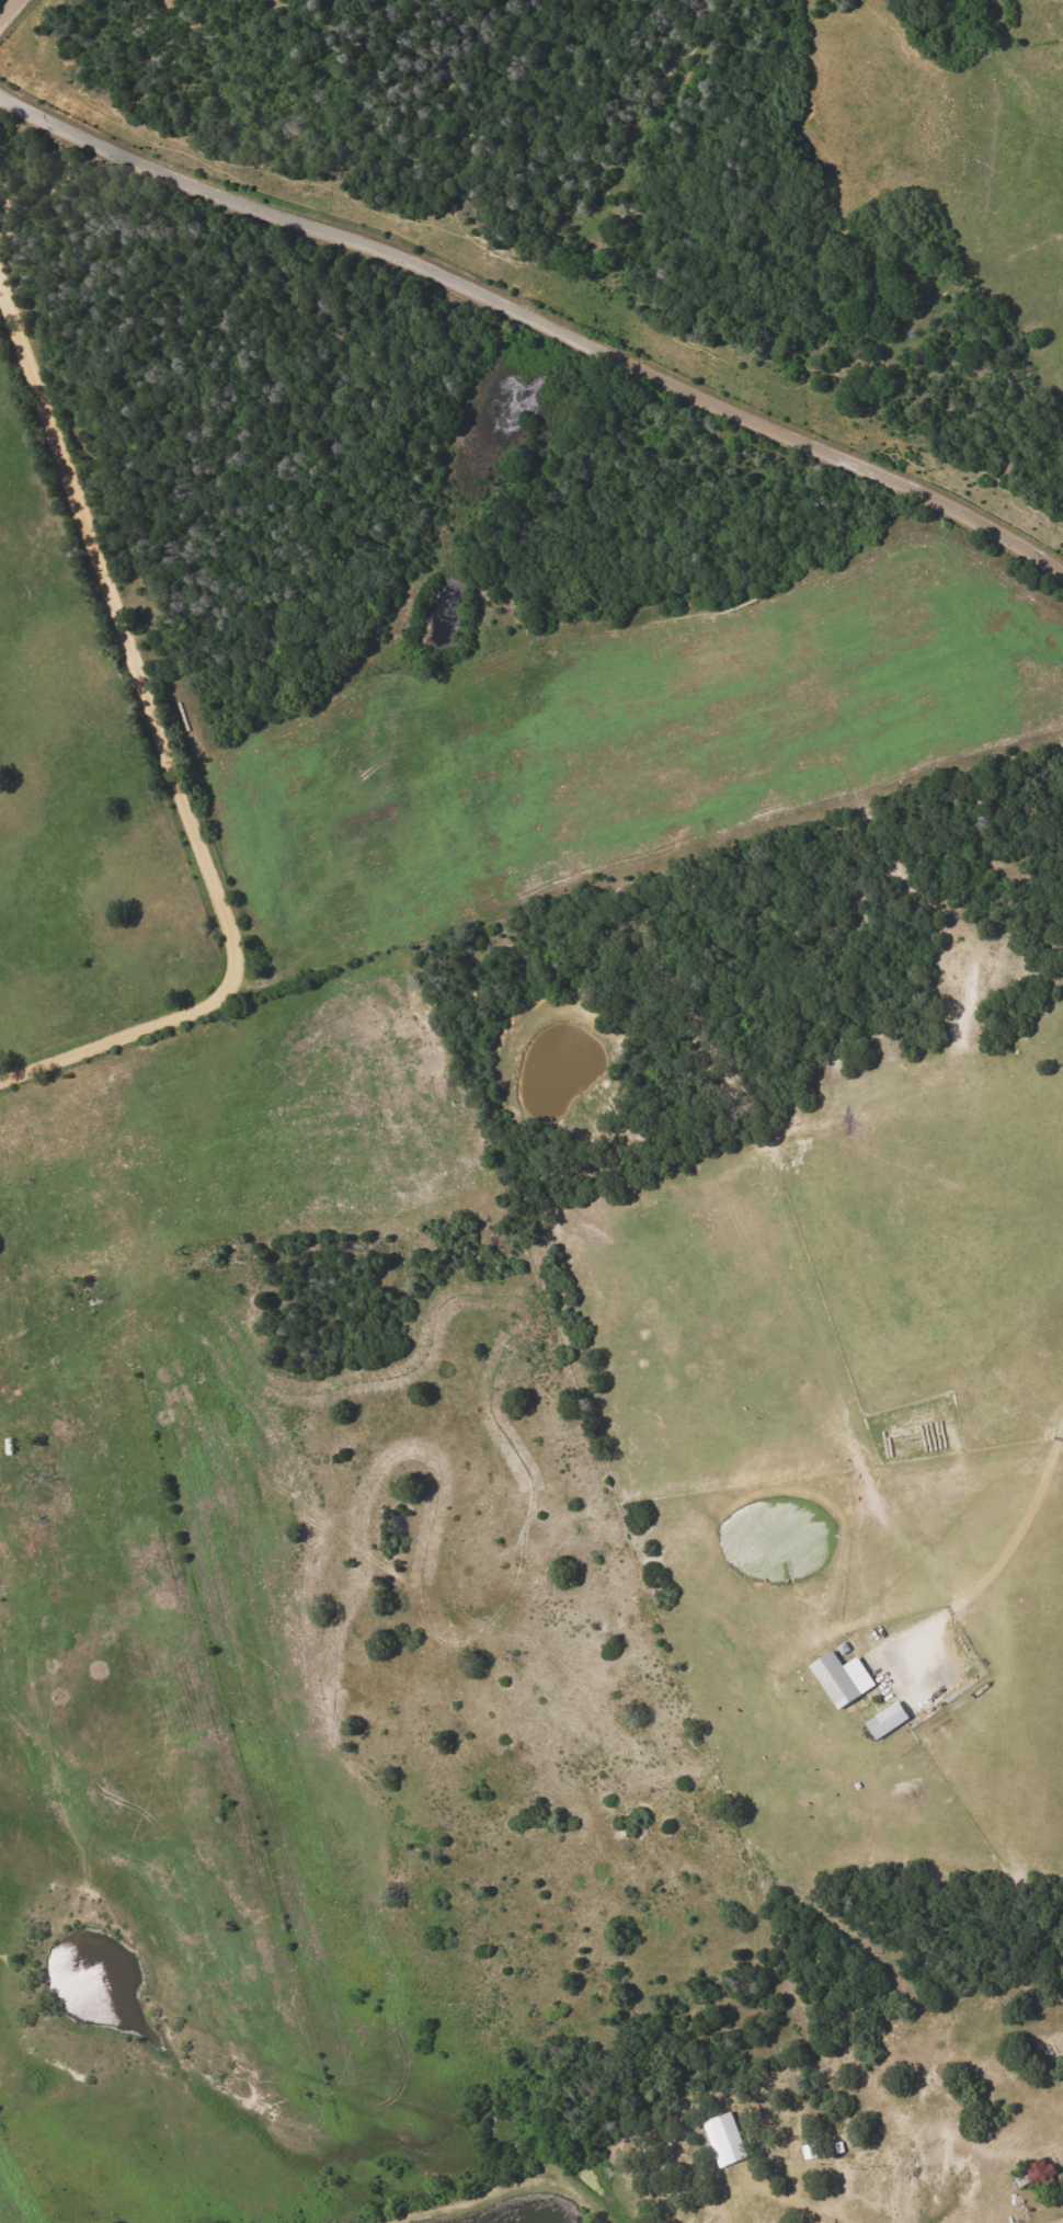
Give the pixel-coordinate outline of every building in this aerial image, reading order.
[(834,1710),(873,1686),(856,1657),(840,1666),(831,1651),(807,1665),(834,1710)] [(862,1723),(874,1741),(908,1719),(895,1701),(862,1723)] [(716,2167),(745,2159),(731,2112),(703,2120),(716,2167)]
